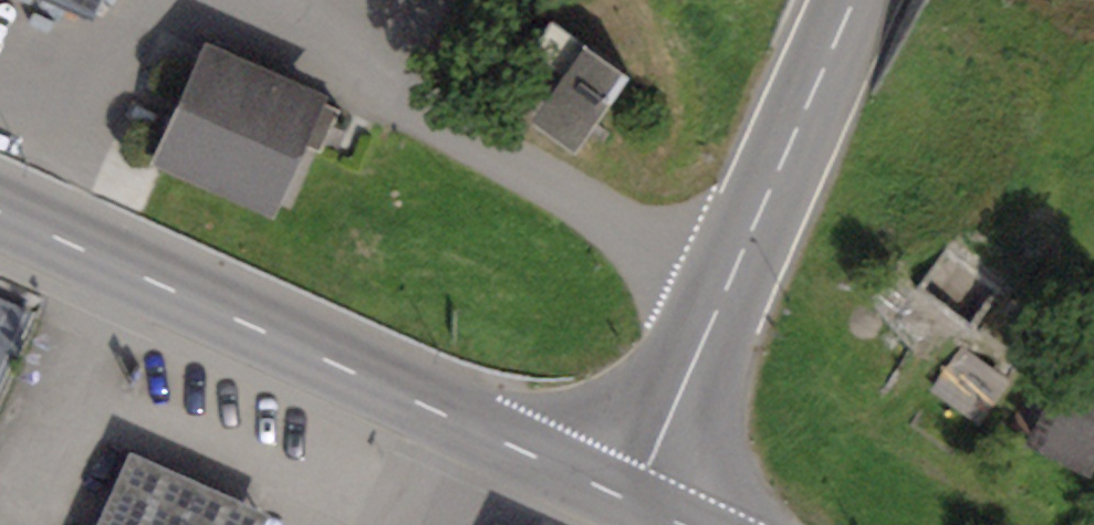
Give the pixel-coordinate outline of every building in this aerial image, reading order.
[(92,18),(100,0),(52,0),(92,18)] [(629,58),(553,3),(528,37),(560,61),(533,97),(577,129),(629,58)] [(334,87),(211,31),(154,158),(276,213),(334,87)] [(952,249),(921,285),(968,324),(999,288),(952,249)] [(31,292),(0,281),(0,374),(31,292)] [(962,347),(932,388),(982,423),(1011,383),(962,347)] [(1058,369),(1031,427),(1091,455),(1093,450),(1093,386),(1058,369)] [(133,442),(96,524),(264,524),(274,504),(133,442)]
